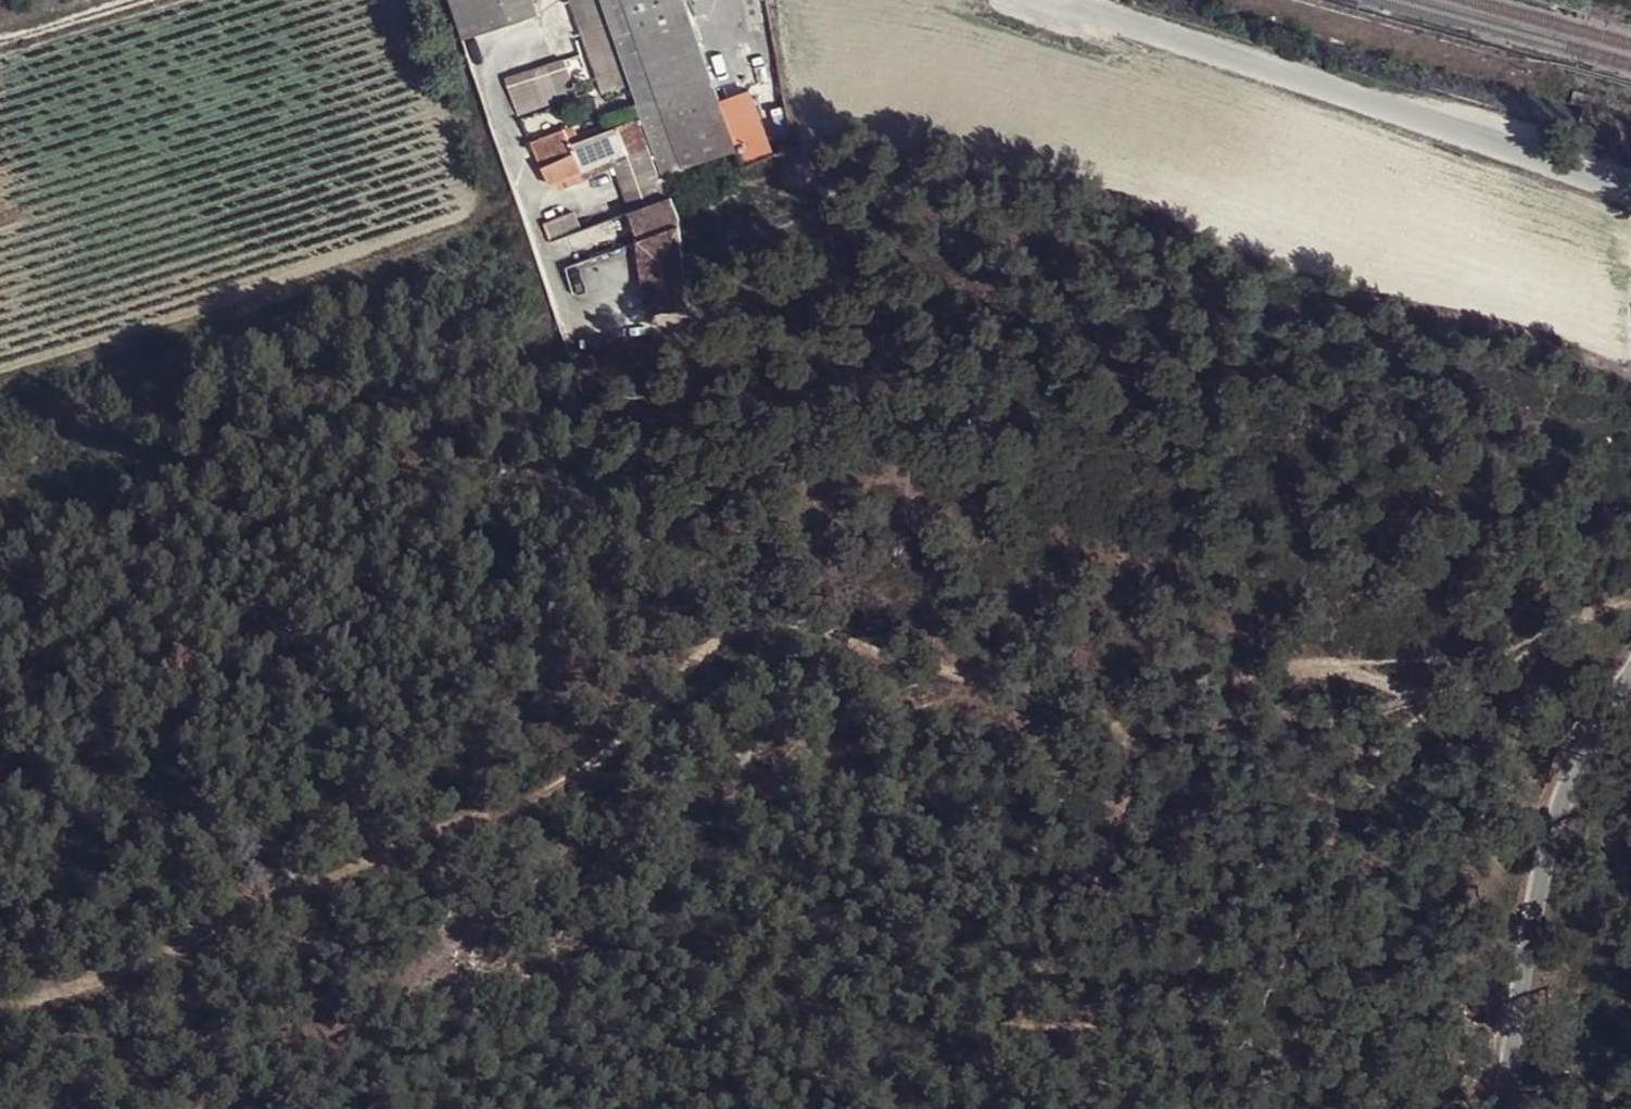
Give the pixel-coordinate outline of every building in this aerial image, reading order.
[(464,38),(537,13),(533,0),(452,0),(464,38)] [(605,0),(573,0),(604,95),(634,85),(605,0)] [(634,85),(639,101),(661,165),(738,150),(719,92),(689,0),(605,0),(634,85)] [(566,56),(550,62),(564,101),(580,96),(566,56)] [(550,62),(503,78),(516,118),(564,101),(550,62)] [(746,82),(719,92),(738,150),(744,164),(771,154),(746,82)] [(661,165),(639,101),(636,102),(641,117),(649,141),(658,165),(661,165)] [(641,117),(619,125),(629,149),(649,141),(641,117)] [(574,125),(535,141),(555,185),(560,183),(577,176),(580,183),(616,169),(631,212),(671,201),(658,165),(649,141),(629,149),(619,125),(581,140),(574,125)] [(577,176),(560,183),(563,190),(580,183),(577,176)] [(674,208),(631,212),(639,298),(683,295),(674,208)] [(580,213),(550,227),(556,245),(587,231),(580,213)] [(941,459),(943,454),(927,448),(925,451),(924,457),(925,463),(928,464),(931,465),(936,462),(938,461),(941,459)]
